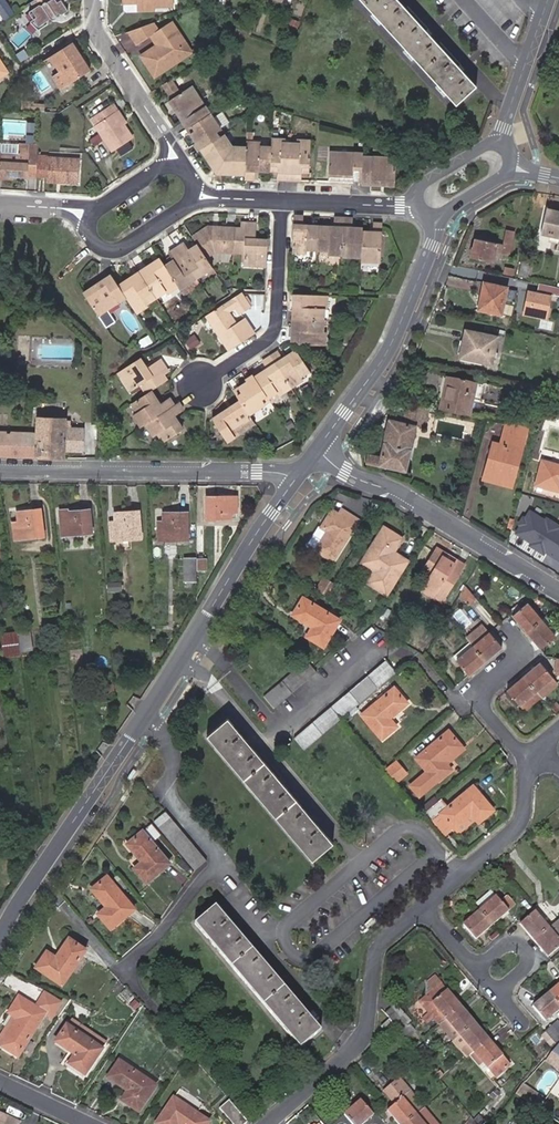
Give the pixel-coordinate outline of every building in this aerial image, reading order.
[(5,0),(0,0),(0,12),(4,19),(14,13),(5,0)] [(31,10),(36,16),(34,17),(39,25),(50,17),(51,18),(52,19),(54,19),(55,18),(56,16),(56,15),(56,14),(57,14),(62,14),(68,9),(63,1),(65,0),(50,0),(47,2),(46,1),(45,1),(43,2),(42,3),(42,5),(39,5),(31,10)] [(124,1),(138,1),(138,8),(154,8),(154,5),(163,5),(163,0),(124,0),(124,1)] [(398,0),(361,0),(456,105),(477,86),(398,0)] [(300,22),(292,19),(290,25),(298,28),(300,22)] [(152,22),(128,31),(138,44),(152,34),(158,44),(140,55),(154,76),(172,64),(170,60),(184,51),(177,41),(182,38),(175,28),(167,33),(163,27),(158,30),(152,22)] [(171,22),(163,27),(167,33),(175,28),(171,22)] [(170,60),(172,64),(191,52),(182,38),(177,41),(184,51),(170,60)] [(79,50),(72,40),(51,55),(62,71),(53,76),(61,89),(92,69),(84,58),(80,60),(76,53),(79,50)] [(24,49),(17,54),(22,60),(29,55),(24,49)] [(0,60),(0,78),(8,72),(0,60)] [(175,86),(170,78),(162,84),(167,92),(175,86)] [(186,128),(210,112),(192,85),(180,93),(171,99),(168,101),(186,128)] [(175,86),(167,92),(171,99),(180,93),(175,86)] [(126,123),(113,103),(90,118),(113,151),(133,138),(124,125),(126,123)] [(221,130),(210,112),(186,128),(200,149),(219,137),(216,133),(221,130)] [(214,165),(213,167),(223,173),(224,170),(229,174),(245,175),(246,147),(232,146),(223,134),(219,137),(200,149),(208,162),(214,165)] [(289,181),(291,143),(282,142),(282,139),(271,138),(271,147),(270,166),(278,166),(277,180),(289,181)] [(300,143),(291,143),(289,181),(301,181),(302,167),(309,168),(310,140),(300,139),(300,143)] [(245,175),(245,178),(255,179),(255,171),(270,172),(270,166),(271,147),(260,146),(261,142),(246,142),(246,147),(245,175)] [(39,145),(0,143),(0,175),(14,176),(37,177),(39,145)] [(363,155),(363,153),(329,151),(328,177),(342,178),(341,180),(362,181),(363,155)] [(361,184),(371,184),(380,185),(380,183),(394,183),(396,158),(363,155),(362,181),(361,184)] [(48,177),(48,179),(56,179),(56,182),(77,183),(78,159),(39,157),(38,177),(48,177)] [(546,209),(541,233),(550,235),(549,241),(558,243),(556,250),(558,251),(558,212),(546,209)] [(303,225),(303,216),(294,216),(292,253),(305,253),(305,250),(317,250),(318,225),(303,225)] [(333,226),(318,225),(317,250),(329,251),(329,254),(342,255),(344,218),(334,218),(333,226)] [(354,218),(344,218),(342,255),(342,256),(342,257),(361,258),(362,231),(362,227),(353,227),(354,218)] [(380,262),(382,222),(373,222),(372,231),(362,231),(361,258),(361,262),(380,262)] [(235,228),(234,253),(244,253),(243,265),(266,266),(267,240),(256,239),(256,223),(241,223),(240,228),(235,228)] [(215,252),(234,253),(235,228),(207,226),(192,237),(197,244),(206,258),(215,252)] [(480,247),(473,246),(471,257),(493,262),(495,252),(510,255),(515,233),(506,231),(503,245),(482,240),(480,247)] [(196,278),(212,267),(206,258),(197,244),(188,251),(183,243),(176,248),(196,278)] [(196,278),(176,248),(169,252),(174,260),(164,266),(178,286),(185,296),(201,286),(196,278)] [(139,271),(156,298),(166,290),(168,293),(178,286),(164,266),(159,258),(139,271)] [(530,263),(521,261),(518,277),(526,278),(530,263)] [(512,277),(514,270),(504,268),(502,275),(512,277)] [(118,285),(125,296),(137,313),(146,307),(145,304),(156,298),(139,271),(118,285)] [(111,274),(83,292),(97,314),(108,307),(125,296),(118,285),(111,274)] [(500,314),(506,288),(484,283),(479,309),(500,314)] [(558,295),(558,287),(538,283),(537,291),(558,295)] [(517,314),(542,319),(547,293),(522,288),(517,314)] [(166,290),(156,298),(160,304),(171,297),(168,293),(166,290)] [(228,351),(255,334),(245,319),(236,324),(228,312),(237,307),(241,313),(250,307),(241,292),(205,316),(228,351)] [(327,308),(327,295),(292,294),(291,319),(323,320),(324,308),(327,308)] [(115,319),(108,307),(97,314),(105,326),(115,319)] [(364,313),(357,312),(357,316),(356,316),(355,320),(362,321),(364,313)] [(291,319),(290,343),(292,343),(325,345),(326,333),(323,333),(323,320),(291,319)] [(469,341),(465,358),(491,364),(496,337),(466,330),(464,340),(469,341)] [(200,344),(194,335),(185,341),(191,350),(200,344)] [(465,358),(469,341),(464,340),(460,357),(465,358)] [(277,351),(271,355),(292,387),(302,380),(300,377),(309,371),(295,349),(282,358),(277,351)] [(316,350),(312,354),(318,358),(320,359),(323,355),(316,350)] [(267,368),(254,376),(267,395),(276,389),(280,395),(292,387),(271,355),(262,361),(267,368)] [(151,390),(167,379),(164,375),(169,371),(161,359),(147,368),(140,357),(118,372),(130,391),(140,384),(146,393),(151,390)] [(267,396),(254,376),(238,387),(233,391),(239,400),(249,414),(265,404),(262,399),(267,396)] [(439,408),(469,415),(476,383),(446,376),(439,408)] [(174,405),(169,397),(159,403),(151,390),(146,393),(131,403),(137,411),(133,414),(141,426),(165,411),(174,405)] [(239,400),(218,413),(211,418),(226,441),(255,423),(249,414),(239,400)] [(184,409),(178,402),(174,405),(165,411),(145,424),(154,436),(158,433),(163,442),(183,429),(174,416),(184,409)] [(406,471),(416,424),(420,404),(411,402),(406,422),(389,418),(381,455),(369,453),(367,462),(406,471)] [(429,413),(430,406),(420,404),(416,424),(426,426),(429,413)] [(0,431),(0,455),(65,457),(65,451),(83,451),(83,428),(65,428),(66,418),(37,417),(37,432),(0,431)] [(290,422),(286,424),(291,432),(295,429),(290,422)] [(504,478),(502,485),(511,488),(526,429),(505,423),(499,444),(493,442),(485,473),(504,478)] [(272,440),(267,443),(272,449),(277,446),(272,440)] [(542,461),(536,484),(558,490),(558,465),(542,461)] [(483,481),(502,485),(504,478),(485,473),(483,481)] [(230,507),(236,507),(236,497),(206,497),(206,519),(230,519),(230,512),(230,507)] [(18,525),(13,526),(14,539),(43,536),(40,509),(17,512),(18,522),(18,525)] [(528,509),(514,534),(558,563),(558,529),(528,509)] [(89,510),(64,512),(65,522),(60,523),(61,535),(91,532),(89,510)] [(337,515),(331,511),(320,529),(326,532),(315,550),(333,561),(358,521),(340,510),(337,515)] [(140,537),(138,511),(113,513),(114,520),(109,520),(111,539),(140,537)] [(163,525),(157,525),(157,539),(187,539),(187,513),(163,513),(163,520),(163,525)] [(383,527),(367,553),(380,561),(374,571),(374,572),(367,583),(387,595),(407,561),(394,552),(402,539),(383,527)] [(436,549),(434,552),(447,560),(449,557),(436,549)] [(447,560),(434,552),(422,572),(430,576),(425,585),(436,592),(432,597),(441,602),(463,565),(449,557),(447,560)] [(380,561),(367,553),(361,563),(374,571),(380,561)] [(184,581),(195,580),(195,570),(195,558),(184,558),(184,581)] [(206,558),(195,558),(195,570),(205,570),(206,558)] [(317,592),(319,593),(326,582),(324,580),(317,592)] [(319,593),(326,597),(333,586),(326,582),(319,593)] [(436,592),(425,585),(422,590),(432,597),(436,592)] [(476,599),(464,585),(460,593),(469,605),(476,599)] [(337,590),(331,600),(340,605),(346,595),(337,590)] [(339,620),(303,597),(292,616),(312,628),(307,636),(324,646),(339,620)] [(525,632),(540,620),(526,603),(511,616),(525,632)] [(454,624),(448,617),(444,621),(449,628),(454,624)] [(554,637),(540,620),(525,632),(540,649),(554,637)] [(483,638),(488,633),(483,626),(477,631),(483,638)] [(29,630),(17,631),(20,651),(31,650),(29,630)] [(17,631),(0,634),(0,635),(2,649),(0,650),(0,658),(20,655),(20,651),(17,631)] [(483,638),(477,631),(467,640),(473,646),(485,660),(493,653),(491,651),(499,644),(488,633),(483,638)] [(455,661),(468,675),(485,660),(473,646),(455,661)] [(316,672),(307,661),(264,697),(273,708),(316,672)] [(355,706),(395,672),(385,661),(294,739),(304,750),(341,718),(355,706)] [(552,678),(539,662),(523,676),(536,691),(540,697),(542,699),(555,689),(548,681),(552,678)] [(536,691),(523,676),(506,690),(519,706),(536,691)] [(407,703),(393,687),(361,715),(381,739),(395,727),(388,719),(407,703)] [(540,697),(536,691),(519,706),(523,711),(540,697)] [(341,718),(345,724),(353,717),(351,715),(358,709),(355,706),(341,718)] [(332,843),(227,719),(207,736),(311,860),(332,843)] [(520,719),(516,722),(521,729),(525,725),(520,719)] [(460,746),(448,731),(416,758),(427,771),(411,786),(419,796),(450,769),(443,761),(460,746)] [(393,762),(383,770),(394,783),(404,775),(393,762)] [(427,808),(424,811),(432,820),(439,814),(452,830),(471,814),(476,820),(478,822),(493,810),(473,786),(448,807),(440,797),(437,800),(432,804),(427,808)] [(424,805),(427,808),(432,804),(437,800),(434,796),(424,805)] [(154,821),(194,870),(206,860),(165,812),(154,821)] [(439,814),(432,820),(445,835),(452,830),(439,814)] [(471,814),(452,830),(457,836),(476,820),(471,814)] [(170,863),(142,830),(126,844),(142,862),(134,868),(146,883),(170,863)] [(190,870),(181,859),(177,863),(186,873),(190,870)] [(135,909),(107,875),(91,888),(106,906),(98,913),(110,929),(135,909)] [(489,890),(473,904),(479,910),(492,925),(514,906),(506,897),(500,902),(489,890)] [(320,1031),(215,907),(195,924),(300,1047),(320,1031)] [(492,925),(479,910),(462,924),(475,939),(492,925)] [(533,940),(547,928),(533,912),(519,924),(533,940)] [(547,928),(558,942),(558,928),(554,923),(547,928)] [(547,928),(533,940),(547,957),(558,948),(558,942),(547,928)] [(86,949),(69,937),(56,957),(47,951),(36,967),(62,985),(86,949)] [(548,992),(558,1005),(558,982),(548,992)] [(440,1024),(460,1007),(441,984),(419,1002),(438,1025),(440,1024)] [(18,1020),(1,1046),(18,1057),(24,1048),(30,1052),(34,1045),(28,1041),(46,1014),(51,1017),(61,1002),(45,992),(35,1007),(19,997),(8,1014),(12,1016),(18,1020)] [(548,992),(532,1006),(544,1021),(558,1009),(558,1005),(548,992)] [(454,1040),(474,1023),(460,1007),(440,1024),(454,1040)] [(410,1017),(406,1011),(395,1020),(410,1036),(416,1030),(407,1020),(410,1017)] [(1,1046),(18,1020),(12,1016),(0,1036),(0,1046),(1,1046)] [(71,1019),(67,1025),(102,1049),(106,1043),(71,1019)] [(381,1027),(388,1035),(395,1029),(388,1021),(381,1027)] [(468,1056),(487,1039),(474,1023),(454,1040),(468,1056)] [(102,1049),(67,1025),(66,1024),(54,1042),(74,1055),(68,1065),(83,1076),(102,1049)] [(554,1024),(544,1032),(555,1044),(558,1039),(558,1030),(554,1024)] [(398,1029),(389,1036),(394,1041),(402,1035),(398,1029)] [(509,1065),(487,1039),(468,1056),(477,1067),(482,1063),(494,1078),(509,1065)] [(412,1047),(422,1058),(428,1053),(418,1041),(412,1047)] [(187,1052),(179,1044),(173,1050),(180,1058),(187,1052)] [(551,1051),(546,1056),(558,1064),(558,1057),(551,1051)] [(546,1056),(544,1059),(558,1069),(558,1064),(546,1056)] [(156,1086),(119,1061),(107,1079),(127,1091),(121,1101),(138,1113),(156,1086)] [(423,1109),(398,1079),(384,1091),(394,1104),(386,1110),(398,1123),(405,1123),(423,1109)] [(378,1101),(364,1086),(360,1090),(373,1105),(378,1101)] [(173,1097),(155,1123),(208,1123),(209,1122),(173,1097)] [(343,1114),(352,1123),(362,1123),(373,1115),(360,1100),(343,1114)] [(229,1101),(220,1109),(233,1123),(244,1123),(247,1122),(229,1101)] [(476,1123),(482,1123),(484,1123),(481,1120),(489,1112),(485,1108),(473,1120),(476,1123)] [(423,1109),(405,1123),(436,1123),(423,1109)] [(522,1109),(513,1122),(516,1123),(522,1123),(529,1114),(522,1109)] [(0,1112),(0,1123),(19,1123),(20,1121),(0,1112)]
